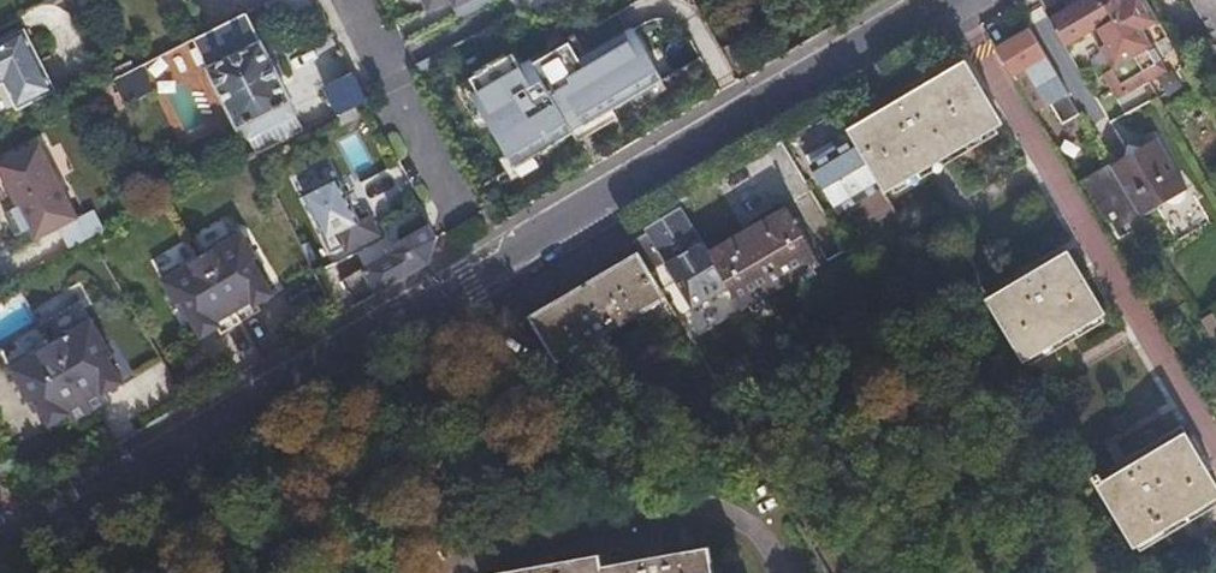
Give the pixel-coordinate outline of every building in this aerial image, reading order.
[(320,6),(317,0),(270,0),(281,25),(320,6)] [(411,51),(443,36),(426,0),(385,0),(411,51)] [(467,23),(498,8),(494,0),(426,0),(435,17),(458,5),(467,23)] [(1049,21),(1064,47),(1094,29),(1110,19),(1099,0),(1085,0),(1049,21)] [(1145,0),(1124,0),(1099,0),(1110,19),(1144,76),(1157,98),(1175,88),(1144,34),(1159,25),(1159,24),(1145,0)] [(1215,42),(1215,0),(1191,0),(1215,42)] [(293,102),(247,12),(194,39),(241,130),(244,129),(250,140),(295,116),(289,104),(293,102)] [(1126,115),(1157,98),(1144,76),(1110,19),(1094,29),(1100,38),(1096,41),(1123,88),(1113,94),(1126,115)] [(495,167),(656,90),(626,28),(566,57),(560,44),(520,63),(514,52),(453,81),(495,167)] [(1078,112),(1029,30),(996,49),(1013,77),(1024,70),(1045,106),(1049,104),(1060,122),(1078,112)] [(17,107),(54,89),(24,31),(0,43),(0,84),(4,82),(17,107)] [(961,62),(847,130),(853,140),(881,187),(885,194),(1001,127),(961,62)] [(113,82),(130,104),(154,86),(136,64),(113,82)] [(338,115),(367,100),(356,77),(328,93),(338,115)] [(257,155),(303,132),(295,116),(250,140),(257,155)] [(356,133),(337,141),(354,177),(373,168),(356,133)] [(102,233),(92,208),(69,217),(38,139),(0,154),(0,195),(20,244),(57,229),(65,247),(102,233)] [(1140,218),(1141,219),(1166,203),(1180,205),(1184,193),(1187,192),(1156,139),(1136,150),(1127,149),(1124,159),(1110,167),(1140,218)] [(839,211),(881,187),(853,140),(812,165),(839,211)] [(1078,187),(1103,229),(1108,227),(1111,233),(1140,218),(1110,167),(1078,187)] [(341,177),(309,194),(329,233),(354,221),(360,234),(382,221),(374,205),(361,213),(341,177)] [(709,257),(740,309),(820,262),(788,207),(707,253),(709,257)] [(700,333),(740,309),(709,257),(707,253),(681,208),(654,224),(640,232),(662,269),(700,333)] [(363,269),(378,294),(430,263),(437,237),(429,222),(388,248),(391,253),(363,269)] [(630,238),(625,230),(513,296),(555,366),(636,318),(667,301),(651,275),(630,238)] [(181,302),(202,338),(274,295),(253,260),(257,257),(242,232),(241,232),(235,231),(220,239),(218,247),(187,264),(179,263),(165,272),(163,278),(162,279),(177,305),(181,302)] [(651,275),(662,269),(640,232),(630,238),(651,275)] [(984,296),(1019,356),(1099,309),(1064,249),(984,296)] [(646,336),(677,318),(667,301),(636,318),(645,333),(646,336)] [(30,389),(50,424),(123,382),(102,346),(107,344),(92,318),(90,319),(84,317),(69,325),(67,334),(36,351),(28,350),(13,358),(12,365),(11,366),(26,391),(30,389)] [(1084,465),(1120,527),(1209,474),(1172,413),(1084,465)] [(705,548),(602,567),(598,555),(494,572),(710,572),(705,548)]
